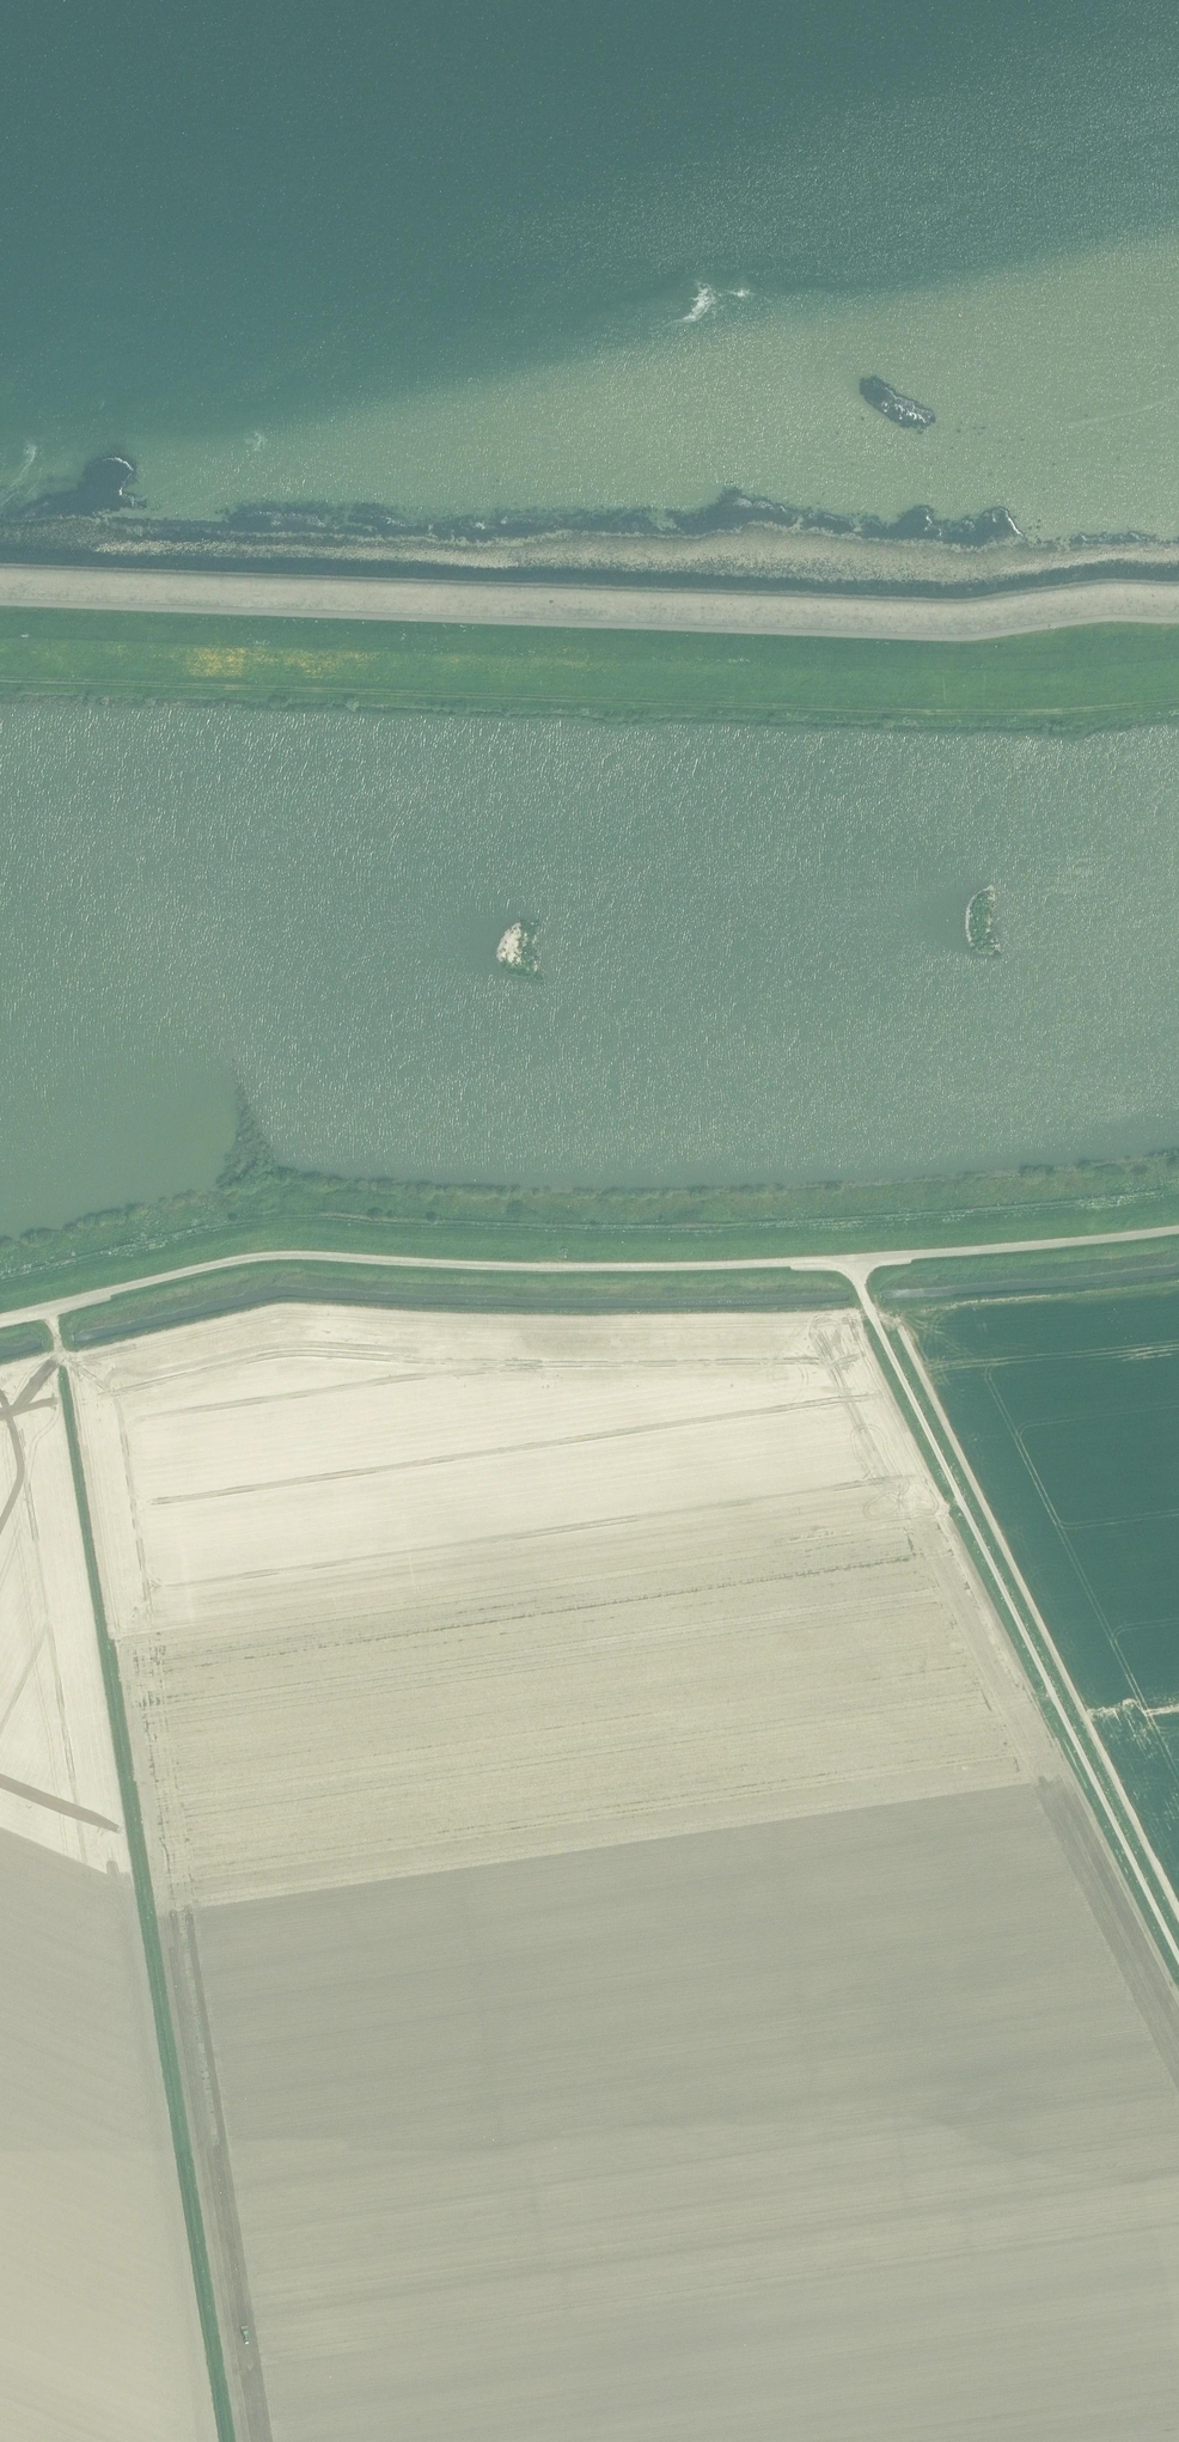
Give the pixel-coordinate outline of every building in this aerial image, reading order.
[(935,1315),(922,1313),(920,1329),(933,1331),(935,1315)]
